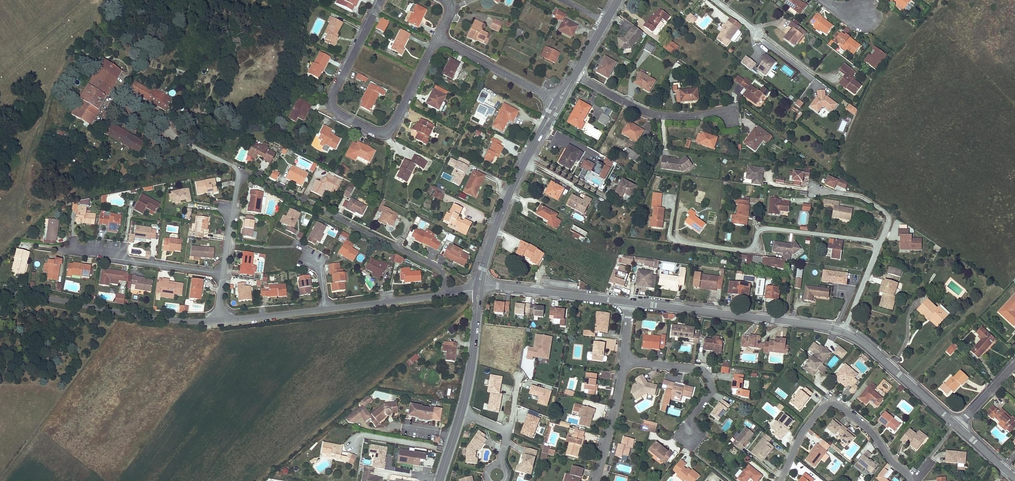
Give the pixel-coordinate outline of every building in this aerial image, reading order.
[(340,5),(351,11),(354,6),(357,0),(358,1),(358,0),(343,0),(340,5)] [(791,7),(794,10),(797,12),(801,15),(808,5),(804,3),(804,4),(799,0),(787,0),(785,3),(786,3),(791,7)] [(897,4),(904,10),(911,0),(889,0),(892,3),(893,1),(898,4),(897,4)] [(763,12),(766,14),(772,6),(769,4),(763,12)] [(418,28),(418,27),(421,22),(420,22),(425,11),(416,6),(408,22),(418,28)] [(562,22),(558,30),(571,37),(574,32),(572,32),(575,26),(564,20),(566,15),(555,9),(552,15),(555,16),(554,19),(559,21),(562,22)] [(648,23),(645,28),(652,33),(662,19),(666,21),(670,16),(660,9),(657,12),(655,12),(654,13),(654,14),(654,15),(653,17),(648,23)] [(811,23),(815,26),(820,30),(827,35),(833,27),(820,17),(821,16),(818,14),(811,23)] [(693,16),(689,22),(692,25),(697,19),(693,16)] [(327,35),(325,40),(334,44),(337,38),(335,37),(336,35),(340,28),(339,27),(341,22),(332,18),(324,34),(327,35)] [(384,33),(389,22),(382,19),(377,29),(384,33)] [(497,31),(501,23),(493,20),(490,28),(493,29),(497,31)] [(653,33),(657,35),(665,22),(662,20),(653,33)] [(475,21),(472,25),(481,30),(484,25),(475,21)] [(727,26),(721,33),(716,39),(726,46),(732,38),(736,34),(739,30),(728,21),(725,25),(727,26)] [(791,36),(789,34),(785,39),(793,46),(802,35),(803,36),(806,33),(792,23),(790,26),(793,28),(795,30),(792,33),(792,34),(791,36)] [(472,25),(468,35),(477,39),(476,40),(485,45),(489,37),(480,32),(481,30),(472,25)] [(626,39),(623,43),(619,44),(620,50),(631,48),(642,32),(634,26),(630,31),(629,31),(626,35),(627,35),(625,38),(626,39)] [(402,48),(410,35),(401,30),(391,49),(398,53),(401,55),(404,49),(402,48)] [(835,43),(839,45),(840,44),(847,49),(854,54),(861,46),(855,42),(854,42),(852,41),(853,40),(846,35),(845,37),(841,34),(841,35),(838,39),(835,43)] [(626,35),(624,37),(618,38),(619,44),(623,43),(626,39),(625,38),(627,35),(626,35)] [(652,47),(648,44),(644,49),(651,54),(656,46),(653,44),(652,47)] [(667,44),(664,48),(672,55),(676,50),(672,48),(667,44)] [(871,55),(866,62),(875,70),(886,55),(876,47),(873,50),(875,52),(872,56),(871,55)] [(545,48),(541,56),(554,63),(558,54),(545,48)] [(313,64),(310,69),(313,71),(311,74),(318,78),(322,68),(324,69),(329,58),(320,53),(314,65),(313,64)] [(765,55),(763,58),(765,60),(764,62),(758,70),(760,71),(764,74),(765,75),(775,62),(765,55)] [(603,61),(597,72),(607,78),(615,63),(604,56),(602,60),(603,61)] [(757,64),(746,56),(741,62),(752,71),(757,64)] [(449,60),(442,74),(451,79),(458,65),(449,60)] [(102,61),(71,115),(90,125),(121,72),(102,61)] [(676,63),(673,68),(679,72),(683,67),(676,63)] [(861,86),(854,80),(855,79),(852,76),(854,73),(850,70),(851,69),(844,64),(839,70),(846,75),(845,76),(845,77),(844,77),(841,81),(849,86),(847,88),(855,94),(861,86)] [(784,65),(781,70),(791,77),(794,72),(784,65)] [(634,83),(638,86),(639,85),(649,91),(655,81),(640,72),(634,83)] [(741,85),(745,79),(738,74),(734,80),(741,85)] [(782,77),(777,85),(783,90),(789,82),(782,77)] [(759,92),(750,86),(752,83),(745,78),(745,79),(741,85),(747,89),(745,93),(757,102),(756,103),(757,104),(761,98),(763,95),(765,96),(766,97),(769,92),(762,88),(759,92)] [(166,109),(167,107),(172,98),(157,89),(157,90),(153,87),(151,90),(133,80),(129,87),(166,109)] [(847,88),(849,86),(841,81),(839,83),(847,89),(847,88)] [(378,94),(383,96),(385,92),(370,84),(363,97),(365,98),(362,103),(360,107),(369,111),(378,94)] [(677,86),(673,87),(674,92),(676,92),(678,102),(699,100),(697,88),(678,91),(677,86)] [(432,91),(425,104),(438,110),(442,102),(445,97),(444,97),(446,92),(435,87),(433,91),(432,91)] [(493,116),(496,109),(484,103),(489,94),(482,90),(477,101),(481,103),(476,112),(484,115),(484,116),(487,118),(489,114),(493,116)] [(745,93),(744,95),(756,103),(757,102),(745,93)] [(837,105),(827,97),(817,98),(817,99),(816,101),(814,101),(810,107),(818,113),(822,107),(824,107),(831,112),(837,105)] [(309,108),(304,105),(305,103),(298,100),(289,118),(295,121),(297,117),(302,119),(303,117),(305,118),(309,108)] [(581,122),(582,122),(590,108),(579,101),(577,105),(578,106),(572,117),(571,116),(568,122),(578,128),(581,122)] [(502,131),(507,122),(505,121),(506,119),(508,120),(512,122),(517,112),(503,104),(492,126),(502,131)] [(857,110),(849,104),(846,109),(854,116),(857,110)] [(605,108),(602,114),(607,117),(610,110),(605,108)] [(602,114),(598,121),(605,125),(608,117),(607,117),(602,114)] [(420,119),(414,131),(418,133),(421,134),(420,136),(418,136),(416,140),(425,145),(428,141),(427,140),(431,131),(429,130),(432,125),(420,119)] [(843,132),(847,122),(842,120),(838,131),(843,132)] [(109,123),(103,133),(123,145),(138,153),(143,143),(109,123)] [(639,130),(628,123),(622,133),(637,142),(643,131),(639,128),(639,130)] [(767,132),(758,125),(755,129),(764,136),(768,132),(767,132)] [(319,145),(323,147),(324,145),(328,146),(334,150),(340,139),(335,137),(334,140),(328,137),(330,133),(331,130),(323,126),(319,134),(320,135),(318,139),(321,141),(319,145)] [(771,134),(768,132),(764,136),(755,129),(754,129),(752,132),(753,133),(745,144),(755,150),(763,138),(764,136),(768,139),(771,134)] [(715,145),(714,144),(716,138),(699,132),(696,143),(714,148),(715,145)] [(752,132),(744,143),(745,144),(753,133),(752,132)] [(493,138),(501,142),(503,138),(495,134),(493,138)] [(491,163),(495,157),(495,156),(497,157),(502,147),(499,146),(501,142),(493,138),(491,142),(493,143),(489,151),(488,151),(483,159),(491,163)] [(346,155),(350,157),(357,144),(353,142),(346,155)] [(255,147),(252,146),(250,149),(251,150),(251,151),(249,152),(249,153),(249,154),(252,157),(254,159),(256,158),(257,155),(264,158),(263,159),(267,161),(270,156),(273,157),(275,154),(268,150),(269,148),(267,147),(268,146),(263,143),(261,147),(256,145),(255,147)] [(357,144),(350,157),(355,160),(357,155),(369,161),(374,151),(358,143),(357,144)] [(569,145),(559,163),(570,169),(575,159),(580,152),(569,145)] [(628,148),(624,155),(633,160),(637,153),(628,148)] [(584,154),(580,152),(575,159),(580,162),(584,154)] [(400,170),(396,177),(404,181),(409,172),(411,172),(415,165),(422,169),(426,162),(414,155),(410,162),(404,160),(400,167),(401,168),(400,170)] [(670,157),(665,157),(663,169),(685,171),(691,167),(688,162),(690,160),(687,157),(682,160),(670,159),(670,157)] [(457,162),(450,159),(447,165),(454,168),(451,174),(455,176),(452,182),(458,186),(470,163),(459,158),(457,162)] [(589,171),(593,173),(599,176),(599,177),(605,181),(611,169),(614,162),(609,159),(607,159),(605,163),(606,164),(605,165),(605,167),(598,163),(596,166),(586,160),(582,167),(585,169),(582,175),(585,177),(589,171)] [(293,164),(288,174),(303,181),(308,171),(293,164)] [(759,181),(760,174),(762,175),(763,169),(747,167),(746,179),(752,180),(751,184),(761,186),(761,181),(759,181)] [(809,178),(810,170),(804,170),(803,173),(793,172),(793,175),(793,176),(792,181),(794,181),(800,182),(802,182),(803,177),(809,178)] [(463,192),(471,196),(473,192),(475,194),(482,180),(480,179),(482,175),(474,171),(463,192)] [(303,181),(288,174),(287,176),(302,184),(303,181)] [(319,185),(315,183),(311,191),(321,197),(325,189),(326,190),(328,186),(335,190),(340,181),(328,175),(326,178),(323,184),(320,182),(319,185)] [(841,187),(844,181),(839,177),(837,181),(828,177),(825,185),(834,189),(836,185),(841,187)] [(636,187),(623,180),(622,179),(614,194),(620,198),(623,193),(631,197),(636,187)] [(198,195),(207,193),(212,192),(212,193),(217,192),(214,180),(196,183),(198,195)] [(550,187),(546,194),(557,201),(559,197),(563,190),(564,189),(551,182),(549,186),(550,187)] [(348,187),(344,195),(349,198),(353,189),(348,187)] [(445,192),(437,188),(433,196),(441,200),(445,192)] [(171,192),(172,194),(173,200),(173,202),(179,201),(185,199),(186,202),(190,201),(188,189),(171,192)] [(563,190),(559,197),(564,200),(568,193),(563,190)] [(249,204),(248,212),(260,214),(263,193),(250,191),(250,196),(251,196),(250,204),(249,204)] [(653,217),(652,228),(662,229),(663,220),(662,220),(662,217),(663,217),(664,208),(660,208),(662,193),(653,193),(652,207),(654,207),(653,217)] [(142,215),(146,208),(146,206),(149,208),(149,210),(155,213),(159,205),(141,195),(133,210),(142,215)] [(578,200),(579,199),(572,195),(566,205),(581,214),(587,203),(589,204),(591,200),(584,196),(582,200),(581,200),(580,201),(578,200)] [(779,210),(788,211),(788,208),(789,205),(789,203),(780,202),(780,199),(770,198),(768,213),(778,214),(779,210)] [(79,207),(76,206),(74,222),(80,223),(81,219),(84,220),(84,224),(94,225),(95,216),(85,214),(86,208),(86,206),(88,207),(89,199),(78,202),(79,206),(80,205),(79,207)] [(346,209),(354,213),(355,211),(358,212),(357,213),(362,215),(366,206),(357,202),(351,199),(346,209)] [(850,220),(852,209),(839,207),(839,202),(828,200),(824,199),(823,204),(827,205),(834,206),(833,217),(850,220)] [(734,215),(733,224),(744,225),(745,217),(748,217),(749,206),(748,206),(748,201),(736,200),(736,204),(738,204),(737,215),(734,215)] [(587,203),(581,214),(583,215),(589,204),(587,203)] [(454,204),(449,213),(448,213),(444,221),(448,223),(447,226),(464,235),(470,223),(464,219),(463,221),(457,218),(459,215),(458,215),(462,208),(454,204)] [(386,224),(392,227),(396,218),(395,218),(396,215),(397,213),(380,205),(379,208),(383,210),(382,212),(383,213),(378,222),(383,224),(384,222),(386,224)] [(536,214),(541,217),(542,215),(544,216),(543,218),(549,221),(551,222),(549,225),(556,229),(560,221),(555,218),(556,215),(540,206),(536,214)] [(283,224),(283,225),(287,226),(286,230),(295,235),(297,231),(293,229),(300,214),(291,209),(284,223),(283,224)] [(689,216),(685,222),(692,227),(692,228),(699,233),(700,232),(702,229),(705,224),(695,216),(696,214),(691,210),(687,215),(689,216)] [(99,216),(98,224),(105,225),(106,224),(108,224),(108,228),(117,229),(117,225),(120,225),(121,216),(109,215),(109,217),(99,216)] [(243,231),(242,237),(252,238),(254,217),(246,216),(246,220),(245,220),(244,229),(246,229),(246,231),(243,231)] [(197,217),(194,237),(202,238),(203,231),(206,231),(208,218),(197,217)] [(57,230),(56,230),(57,221),(49,220),(48,225),(46,240),(44,240),(43,243),(55,245),(55,241),(56,241),(57,230)] [(316,242),(318,243),(322,235),(326,227),(317,223),(307,242),(314,245),(316,242)] [(570,231),(575,233),(579,236),(584,239),(587,233),(573,225),(570,231)] [(135,227),(134,238),(149,240),(150,239),(151,229),(135,227)] [(432,238),(434,234),(425,230),(424,233),(418,230),(417,232),(414,239),(413,240),(421,244),(422,241),(429,245),(428,246),(432,248),(436,250),(440,243),(436,241),(432,238)] [(912,240),(912,237),(908,237),(909,230),(899,230),(899,237),(900,237),(901,237),(901,241),(901,248),(911,248),(911,250),(921,250),(921,240),(912,240)] [(348,236),(341,233),(337,240),(338,241),(343,243),(339,252),(346,256),(345,257),(353,261),(357,252),(351,249),(353,245),(345,240),(348,236)] [(453,242),(455,236),(449,234),(446,240),(453,242)] [(162,251),(167,252),(168,251),(174,252),(180,252),(181,241),(169,240),(169,242),(164,241),(162,251)] [(841,260),(842,250),(840,250),(841,245),(843,245),(843,241),(834,240),(833,245),(828,244),(827,249),(832,250),(831,259),(841,260)] [(536,258),(540,251),(521,241),(518,245),(520,246),(522,247),(520,249),(519,248),(515,254),(522,257),(523,255),(531,259),(529,261),(535,264),(537,265),(540,260),(536,258)] [(800,250),(795,242),(791,245),(790,246),(788,245),(787,244),(774,242),(773,252),(783,253),(782,260),(790,261),(791,255),(794,255),(800,250)] [(443,256),(447,258),(448,257),(456,261),(456,263),(463,266),(468,257),(461,253),(461,251),(449,245),(443,256)] [(200,258),(208,259),(213,260),(214,249),(209,248),(191,247),(190,258),(194,258),(197,258),(200,258)] [(17,250),(14,259),(17,260),(14,271),(24,274),(26,264),(29,253),(17,250)] [(243,252),(241,275),(254,276),(254,273),(255,273),(256,266),(253,266),(254,253),(243,252)] [(632,263),(633,257),(623,255),(622,259),(627,260),(626,263),(632,263)] [(746,260),(746,264),(756,265),(757,256),(756,256),(747,255),(747,256),(746,260)] [(757,256),(756,265),(783,269),(784,260),(757,256)] [(14,259),(11,273),(23,276),(24,274),(14,271),(17,260),(14,259)] [(377,263),(370,259),(365,269),(373,272),(373,273),(382,277),(388,264),(381,261),(380,264),(377,263)] [(736,259),(734,268),(744,269),(745,260),(738,259),(736,259)] [(61,266),(61,260),(54,260),(54,261),(48,260),(47,265),(49,265),(48,273),(48,274),(47,280),(57,282),(59,266),(61,266)] [(73,263),(73,265),(68,264),(67,276),(71,277),(71,275),(72,273),(81,275),(80,276),(82,277),(89,278),(89,272),(90,267),(80,265),(80,264),(73,263)] [(623,282),(626,275),(623,274),(625,271),(626,268),(619,265),(615,276),(614,275),(616,271),(613,270),(608,283),(612,285),(612,283),(620,286),(623,287),(625,282),(623,282)] [(400,269),(401,273),(403,273),(404,280),(404,282),(413,281),(413,282),(421,282),(420,271),(410,272),(409,268),(400,269)] [(893,269),(889,268),(887,274),(899,278),(901,273),(893,271),(893,269)] [(330,275),(331,275),(334,274),(335,283),(333,283),(331,284),(333,292),(345,290),(344,283),(345,282),(344,273),(342,273),(342,269),(329,271),(330,275)] [(494,270),(490,269),(490,271),(490,273),(491,275),(493,277),(494,278),(495,279),(497,279),(498,275),(497,274),(495,273),(495,272),(494,271),(494,270)] [(108,287),(108,284),(109,280),(118,281),(121,282),(122,273),(101,270),(99,285),(108,287)] [(660,275),(658,285),(669,286),(678,288),(678,285),(684,286),(686,271),(680,270),(679,277),(672,276),(660,275)] [(652,273),(637,271),(635,284),(646,285),(645,288),(654,290),(655,277),(653,276),(653,281),(651,281),(652,273)] [(848,274),(823,271),(822,281),(847,284),(848,274)] [(698,288),(698,287),(716,289),(718,278),(700,275),(700,274),(695,273),(693,288),(698,288)] [(132,276),(130,291),(133,291),(134,290),(150,292),(151,282),(144,281),(136,279),(136,278),(136,277),(132,276)] [(542,279),(541,284),(568,288),(577,289),(578,284),(569,283),(542,279)] [(758,279),(755,296),(761,297),(763,280),(758,279)] [(181,296),(183,285),(168,283),(169,281),(163,280),(162,284),(158,284),(157,294),(161,294),(161,295),(173,297),(174,294),(181,296)] [(190,298),(199,300),(200,290),(201,291),(203,282),(192,280),(190,298)] [(309,280),(298,281),(300,296),(310,295),(309,287),(310,287),(309,280)] [(884,301),(882,301),(880,306),(892,310),(896,297),(894,296),(898,285),(885,282),(882,294),(884,294),(886,295),(884,301)] [(245,283),(238,284),(238,288),(239,288),(240,294),(239,294),(239,302),(252,300),(250,287),(245,287),(245,283)] [(731,283),(729,294),(749,297),(750,285),(731,283)] [(269,289),(265,289),(266,296),(270,296),(269,294),(278,294),(278,297),(286,296),(285,285),(269,286),(269,289)] [(806,287),(804,300),(811,301),(812,295),(828,297),(829,290),(806,287)] [(767,288),(765,299),(778,301),(779,289),(771,288),(767,288)] [(117,303),(124,304),(125,295),(118,294),(117,303)] [(995,316),(1003,323),(1005,321),(1008,324),(1006,326),(1010,330),(1014,325),(1014,320),(1010,315),(1014,310),(1014,295),(995,316)] [(927,301),(919,311),(929,319),(930,317),(932,319),(939,325),(947,316),(939,308),(937,310),(927,301)] [(495,303),(494,313),(503,314),(504,311),(508,311),(509,303),(504,302),(504,304),(498,303),(495,303)] [(516,304),(515,314),(524,315),(524,312),(529,313),(530,304),(525,304),(525,305),(519,304),(516,304)] [(534,316),(543,317),(544,307),(541,307),(535,306),(535,305),(530,304),(529,313),(534,313),(534,316)] [(939,308),(947,316),(949,313),(944,309),(941,306),(939,308)] [(551,307),(550,316),(555,316),(554,319),(564,320),(565,310),(562,310),(556,309),(556,308),(551,307)] [(929,319),(919,311),(918,312),(927,320),(929,319)] [(597,320),(596,328),(606,329),(607,321),(609,322),(609,314),(598,312),(597,320)] [(930,317),(929,319),(937,327),(939,325),(932,319),(930,317)] [(596,328),(595,332),(607,333),(609,322),(607,321),(606,329),(596,328)] [(456,331),(451,325),(447,330),(451,335),(456,331)] [(684,338),(693,339),(693,343),(698,343),(700,332),(696,332),(696,334),(694,334),(695,328),(673,326),(672,336),(683,338),(683,337),(684,337),(684,338)] [(993,337),(982,328),(978,332),(981,336),(983,338),(981,341),(971,351),(978,358),(992,343),(990,340),(993,337)] [(550,344),(551,337),(536,335),(534,348),(528,347),(526,358),(532,359),(533,354),(537,355),(536,357),(544,358),(546,344),(550,344)] [(644,335),(643,346),(652,347),(652,349),(660,350),(661,337),(644,335)] [(753,339),(750,338),(743,338),(742,347),(759,348),(760,337),(753,337),(753,339)] [(719,341),(713,341),(706,339),(704,351),(716,352),(721,353),(723,342),(719,341)] [(769,352),(776,353),(777,350),(785,351),(786,346),(786,340),(775,339),(774,342),(770,342),(769,352)] [(827,340),(825,347),(835,350),(837,343),(827,340)] [(604,361),(605,355),(603,354),(604,351),(605,352),(606,343),(595,341),(592,360),(604,361)] [(447,352),(446,361),(455,362),(457,344),(450,343),(450,347),(447,346),(446,351),(447,352)] [(814,354),(820,348),(814,344),(809,350),(814,354)] [(777,350),(776,353),(788,354),(789,346),(786,346),(785,351),(777,350)] [(813,377),(816,372),(815,371),(816,369),(818,370),(822,374),(826,369),(822,365),(831,354),(821,346),(820,348),(814,354),(803,369),(813,377)] [(839,346),(834,353),(842,359),(847,353),(839,346)] [(416,354),(409,360),(412,364),(419,358),(416,354)] [(850,391),(854,394),(858,389),(854,386),(855,384),(858,381),(851,375),(854,371),(845,365),(839,373),(843,376),(843,377),(841,378),(842,382),(847,387),(848,385),(852,388),(850,391)] [(947,395),(951,391),(952,392),(953,393),(960,385),(961,386),(968,379),(961,372),(954,379),(952,377),(945,385),(944,385),(944,384),(940,388),(940,389),(941,390),(947,395)] [(585,390),(589,390),(596,391),(597,384),(598,374),(587,373),(585,390)] [(749,392),(741,391),(743,375),(736,374),(735,382),(733,382),(732,389),(738,390),(737,395),(742,398),(749,398),(749,392)] [(499,393),(502,377),(490,375),(487,392),(490,392),(488,410),(499,412),(502,394),(499,393)] [(634,386),(632,392),(635,393),(637,396),(641,394),(642,395),(645,393),(648,393),(655,395),(658,385),(650,383),(650,384),(649,385),(646,386),(645,385),(648,383),(643,375),(637,379),(639,383),(634,386)] [(670,382),(664,380),(662,389),(658,402),(663,404),(662,410),(666,411),(668,405),(669,405),(671,399),(672,396),(675,396),(676,398),(675,400),(681,402),(683,396),(691,398),(694,388),(685,385),(685,387),(684,389),(674,386),(674,388),(669,386),(670,382)] [(866,404),(870,400),(871,399),(872,400),(871,400),(877,406),(883,399),(874,391),(877,387),(871,383),(859,398),(866,404)] [(547,407),(549,401),(552,392),(551,391),(545,389),(532,385),(529,394),(539,398),(537,403),(547,407)] [(794,398),(791,403),(798,409),(801,407),(802,408),(803,407),(802,406),(804,404),(805,405),(810,398),(809,398),(813,394),(806,388),(802,392),(796,400),(794,398)] [(801,391),(794,398),(796,400),(802,392),(801,391)] [(635,393),(632,392),(637,400),(648,393),(645,393),(642,395),(641,394),(637,396),(635,393)] [(371,402),(367,397),(361,402),(363,404),(361,406),(362,408),(363,407),(364,408),(371,402)] [(716,410),(715,410),(711,415),(719,421),(730,406),(722,400),(716,408),(717,409),(716,410)] [(372,421),(371,422),(375,428),(379,425),(378,423),(387,416),(388,416),(389,416),(390,415),(390,414),(398,413),(396,403),(384,405),(371,415),(372,417),(374,419),(372,421)] [(580,412),(582,406),(576,404),(574,411),(580,412)] [(422,407),(411,405),(409,416),(420,418),(420,419),(430,421),(431,419),(441,421),(443,410),(432,408),(432,411),(421,410),(422,407)] [(582,406),(580,412),(582,413),(583,414),(582,417),(580,425),(590,428),(594,414),(595,409),(582,406)] [(990,416),(996,409),(993,406),(987,413),(990,416)] [(362,417),(365,422),(368,420),(368,417),(368,415),(368,413),(366,413),(366,411),(364,408),(363,407),(362,408),(346,420),(348,423),(353,424),(362,417)] [(1000,422),(1001,423),(1001,424),(1007,430),(1010,433),(1014,427),(1014,424),(1014,422),(1010,419),(1011,418),(1001,409),(999,412),(996,409),(990,416),(993,419),(994,417),(1000,422)] [(886,427),(887,426),(888,425),(889,426),(895,431),(901,424),(886,412),(878,421),(886,427)] [(538,418),(528,414),(521,434),(533,439),(541,419),(538,418)] [(778,422),(772,429),(776,433),(774,435),(781,440),(789,430),(787,429),(789,427),(793,421),(785,414),(778,422)] [(838,426),(833,422),(827,429),(835,435),(836,433),(842,438),(841,440),(848,446),(855,439),(849,434),(851,432),(840,423),(838,426)] [(1001,423),(1000,422),(998,424),(1006,431),(1007,430),(1001,424),(1001,423)] [(746,442),(747,440),(748,441),(754,434),(746,428),(740,435),(737,439),(733,444),(740,451),(744,447),(742,446),(746,442)] [(906,444),(908,442),(909,441),(913,444),(911,445),(917,449),(920,445),(918,444),(924,437),(918,432),(916,435),(910,430),(901,441),(906,444)] [(920,431),(918,432),(924,437),(918,444),(920,445),(927,436),(920,431)] [(476,434),(467,447),(466,458),(466,463),(474,464),(476,464),(477,459),(474,459),(475,452),(477,450),(478,451),(486,440),(483,438),(476,434)] [(571,438),(570,443),(567,455),(578,457),(580,449),(582,441),(584,441),(585,437),(583,437),(574,434),(573,434),(572,438),(571,438)] [(766,435),(752,453),(756,456),(758,453),(764,458),(773,446),(769,443),(772,440),(770,438),(766,435)] [(619,450),(617,450),(615,457),(622,458),(623,455),(628,457),(631,447),(632,448),(634,440),(624,437),(622,445),(620,444),(619,450)] [(649,451),(662,461),(665,457),(668,460),(672,455),(656,442),(649,451)] [(321,453),(327,454),(335,456),(335,458),(335,460),(343,461),(344,457),(341,456),(339,456),(340,452),(341,446),(323,443),(321,453)] [(815,448),(811,454),(806,460),(815,467),(821,459),(825,454),(827,451),(817,444),(814,447),(815,448)] [(384,462),(385,456),(384,456),(385,454),(386,454),(387,448),(371,445),(369,453),(375,454),(374,461),(378,462),(377,465),(385,467),(385,463),(384,462)] [(758,453),(756,456),(763,462),(775,448),(773,446),(764,458),(758,453)] [(518,466),(517,470),(529,474),(531,467),(533,468),(538,451),(526,447),(524,455),(525,455),(524,459),(523,459),(521,464),(518,466)] [(399,450),(397,462),(402,463),(403,459),(406,459),(406,464),(419,466),(420,460),(425,461),(426,455),(399,450)] [(868,459),(869,458),(872,455),(867,451),(856,465),(862,471),(865,468),(872,473),(878,466),(874,462),(871,460),(870,461),(868,459)] [(342,452),(341,456),(344,457),(346,457),(345,461),(352,465),(356,457),(352,455),(348,453),(342,452)] [(957,454),(957,453),(946,452),(946,462),(965,463),(966,453),(959,453),(959,454),(957,454)] [(676,467),(681,471),(678,474),(677,476),(683,480),(684,480),(686,479),(688,480),(695,480),(699,476),(693,470),(692,471),(690,472),(687,470),(684,468),(687,464),(681,460),(676,467)] [(384,470),(385,467),(377,465),(378,462),(374,461),(373,468),(374,468),(384,470)] [(749,479),(748,478),(749,477),(750,478),(754,480),(758,480),(762,476),(749,465),(738,479),(740,480),(748,480),(749,479)] [(382,479),(372,478),(374,468),(373,468),(365,467),(362,480),(382,480),(382,479)] [(567,480),(579,480),(579,478),(581,478),(584,469),(573,467),(571,475),(569,475),(567,480)] [(883,477),(888,471),(884,468),(878,475),(882,478),(883,477)]
